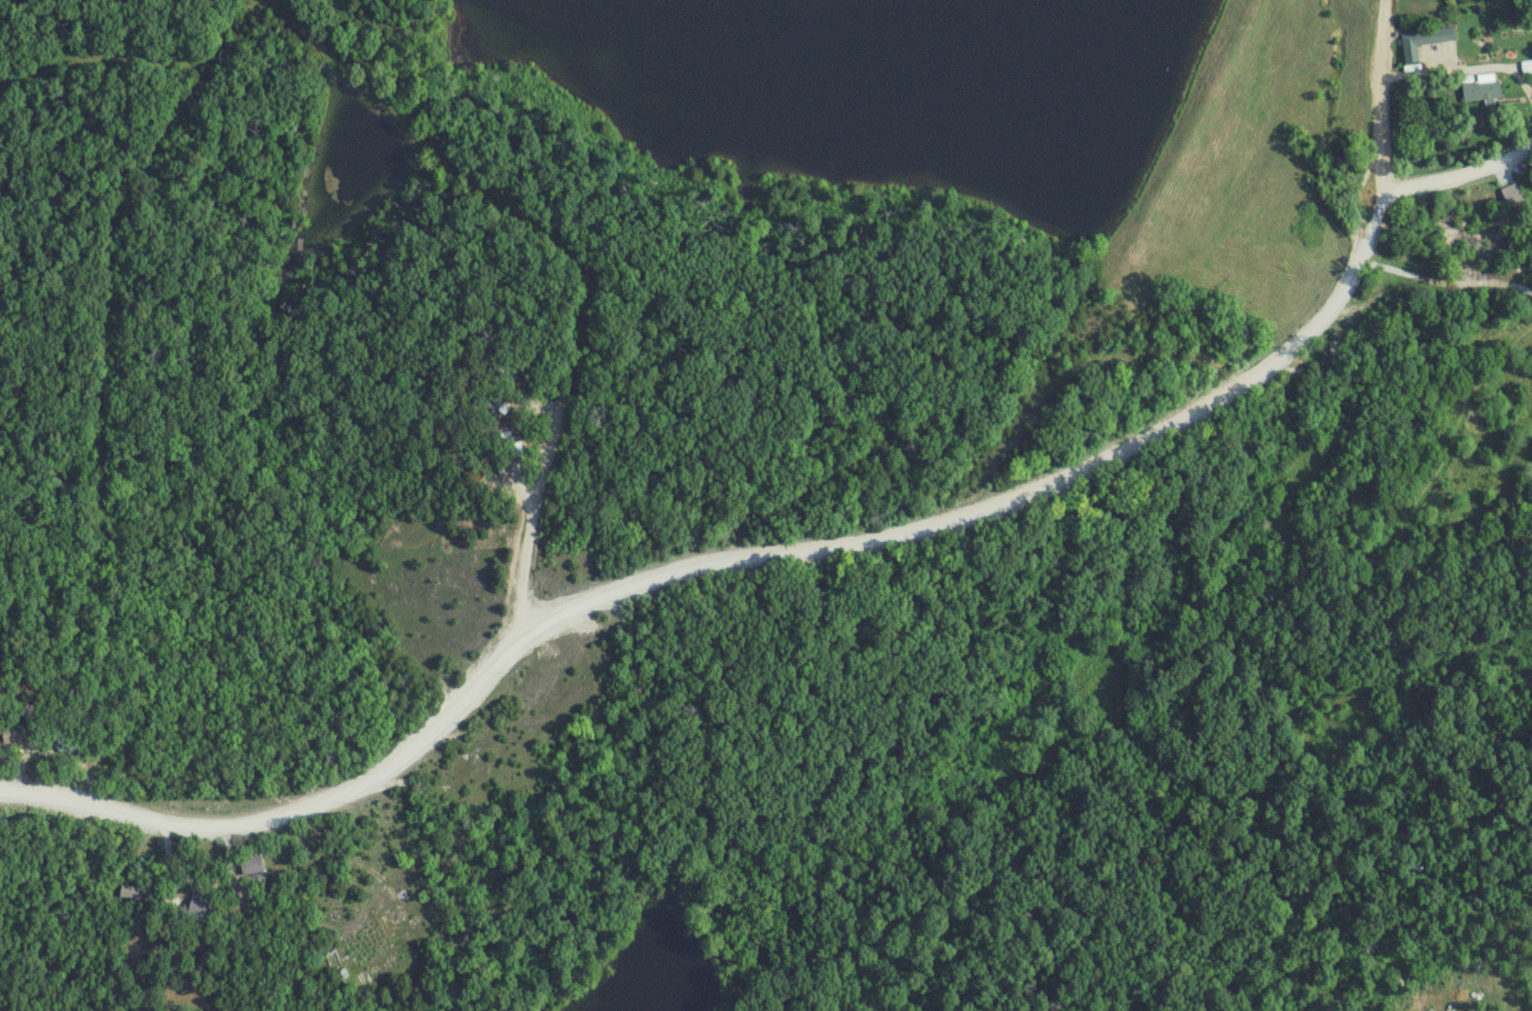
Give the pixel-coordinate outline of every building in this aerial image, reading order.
[(1406,65),(1421,63),(1419,47),(1456,43),(1455,29),(1403,35),(1406,65)] [(1500,101),(1499,76),(1479,76),(1479,85),(1464,85),(1464,102),(1500,101)] [(1526,202),(1520,183),(1503,190),(1509,208),(1526,202)] [(510,399),(497,387),(488,397),(500,409),(510,399)] [(24,727),(3,727),(3,746),(24,746),(24,727)] [(249,880),(266,875),(260,855),(244,859),(249,880)] [(222,901),(191,894),(187,915),(217,921),(222,901)]
